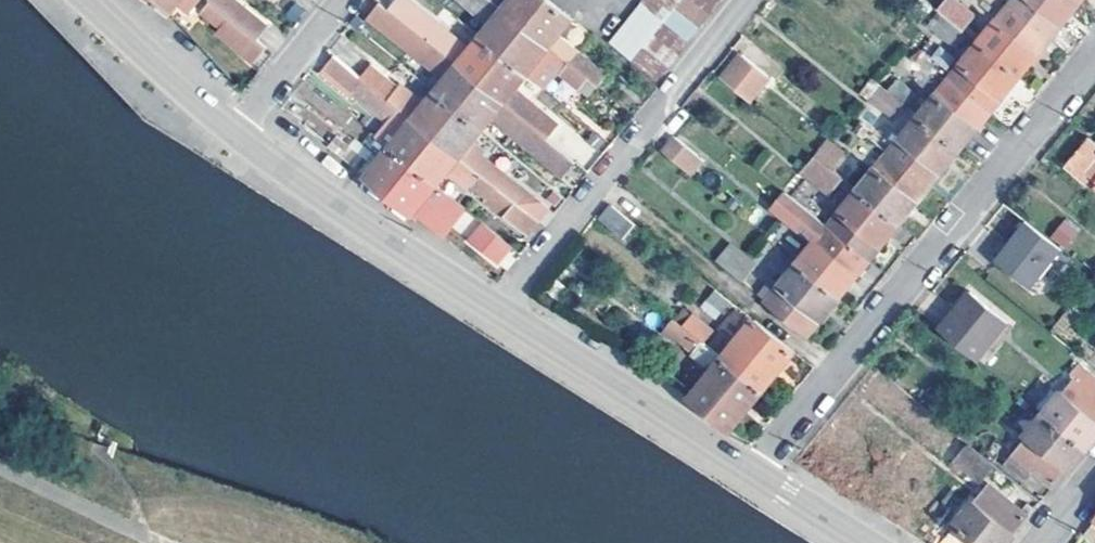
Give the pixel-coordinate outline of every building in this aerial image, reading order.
[(174,14),(182,4),(192,12),(203,0),(157,0),(174,14)] [(218,5),(263,42),(273,30),(245,6),(243,9),(233,0),(222,0),(218,5)] [(486,85),(508,58),(486,40),(476,52),(412,0),(405,0),(395,11),(486,85)] [(508,58),(531,30),(495,0),(469,0),(499,24),(486,40),(508,58)] [(531,30),(554,2),(552,0),(495,0),(531,30)] [(669,0),(648,0),(646,3),(671,23),(681,10),(669,0)] [(689,0),(669,0),(681,10),(689,0)] [(721,20),(697,0),(689,0),(681,10),(710,33),(721,20)] [(731,7),(723,0),(697,0),(721,20),(731,7)] [(1055,39),(1085,2),(1082,0),(1021,0),(1016,7),(1055,39)] [(486,85),(395,11),(384,1),(373,17),(451,81),(441,94),(464,113),(486,85)] [(531,30),(554,48),(577,20),(554,2),(531,30)] [(671,23),(646,3),(636,15),(661,35),(671,23)] [(218,5),(217,4),(209,15),(225,27),(221,33),(258,65),(271,49),(263,42),(218,5)] [(986,44),(1025,76),(1055,39),(1016,7),(986,44)] [(699,46),(710,33),(681,10),(671,23),(699,46)] [(975,35),(947,12),(935,26),(964,49),(975,35)] [(661,35),(636,15),(625,29),(650,49),(661,35)] [(689,58),(699,46),(671,23),(661,35),(689,58)] [(640,61),(650,49),(625,29),(615,42),(640,61)] [(531,30),(508,58),(532,77),(548,90),(565,70),(571,62),(554,48),(531,30)] [(661,35),(650,49),(673,68),(678,72),(689,58),(661,35)] [(1025,76),(986,44),(955,81),(995,113),(1025,76)] [(650,49),(640,61),(663,80),(673,68),(650,49)] [(923,54),(930,60),(935,55),(928,49),(923,54)] [(927,65),(930,60),(923,54),(920,59),(927,65)] [(585,55),(576,66),(591,78),(602,87),(604,89),(613,77),(585,55)] [(771,77),(745,57),(726,80),(752,101),(771,77)] [(532,77),(508,58),(486,85),(509,104),(518,93),(532,77)] [(388,115),(397,104),(395,103),(366,79),(341,59),(333,68),(388,115)] [(576,66),(571,62),(565,70),(570,73),(576,66)] [(441,140),(464,113),(441,94),(431,106),(407,87),(406,90),(376,66),(366,79),(395,103),(397,104),(407,113),(441,140)] [(583,88),(591,78),(576,66),(570,73),(568,76),(583,88)] [(602,87),(591,78),(583,88),(595,97),(602,87)] [(904,80),(894,92),(912,107),(922,95),(904,80)] [(955,81),(925,118),(965,150),(978,133),(995,113),(955,81)] [(546,134),(530,122),(509,104),(486,85),(464,113),(487,131),(497,119),(572,178),(582,164),(546,134)] [(901,119),(912,107),(894,92),(890,89),(880,101),(901,119)] [(518,93),(509,104),(530,122),(540,110),(518,93)] [(407,113),(397,104),(388,115),(398,123),(407,113)] [(540,110),(530,122),(546,134),(555,123),(540,110)] [(418,168),(441,140),(407,113),(398,123),(396,126),(408,134),(395,150),(418,168)] [(487,131),(464,113),(441,140),(532,215),(541,203),(473,147),(487,131)] [(925,118),(894,155),(934,187),(965,150),(925,118)] [(862,129),(870,135),(875,129),(867,122),(862,129)] [(866,140),(870,135),(862,129),(858,133),(866,140)] [(373,160),(343,135),(335,146),(365,171),(373,160)] [(711,164),(682,139),(668,156),(699,180),(711,164)] [(823,157),(849,179),(863,161),(837,139),(823,157)] [(418,168),(441,186),(452,172),(475,190),(477,186),(492,200),(489,203),(532,237),(543,224),(532,215),(441,140),(418,168)] [(391,155),(383,149),(373,160),(365,171),(373,177),(391,155)] [(396,196),(418,168),(395,150),(391,155),(373,177),(396,196)] [(934,187),(894,155),(865,191),(904,223),(934,187)] [(849,179),(823,157),(822,157),(810,173),(836,195),(850,180),(849,179)] [(418,168),(396,196),(416,212),(418,209),(448,235),(469,209),(441,186),(418,168)] [(874,261),(904,223),(865,191),(834,228),(874,261)] [(844,298),(874,261),(834,228),(792,194),(778,211),(820,245),(804,266),(844,298)] [(643,225),(618,205),(607,219),(631,239),(643,225)] [(1067,248),(1031,218),(1002,255),(1036,285),(1067,248)] [(1070,220),(1058,234),(1070,245),(1082,230),(1070,220)] [(515,247),(487,225),(475,241),(502,262),(515,247)] [(763,264),(738,244),(724,262),(749,283),(763,264)] [(813,335),(844,298),(804,266),(787,286),(773,303),(813,335)] [(787,286),(779,280),(766,296),(773,303),(787,286)] [(740,305),(720,289),(712,298),(732,313),(740,305)] [(1012,326),(974,294),(944,329),(983,361),(991,351),(1012,326)] [(728,359),(768,391),(799,353),(760,321),(754,316),(734,340),(740,346),(728,359)] [(700,318),(692,329),(709,343),(717,332),(700,318)] [(1018,331),(1012,326),(991,351),(998,356),(1018,331)] [(709,343),(692,329),(683,339),(700,353),(709,343)] [(737,428),(768,391),(728,359),(720,370),(715,366),(710,373),(714,376),(697,396),(737,428)] [(1050,416),(1090,448),(1094,442),(1094,374),(1089,370),(1050,416)] [(1090,448),(1050,416),(1010,463),(1032,482),(1041,471),(1059,486),(1076,466),(1090,448)] [(1001,465),(977,446),(963,462),(988,481),(1001,465)] [(994,486),(962,524),(985,542),(1013,542),(1022,532),(1033,518),(1031,516),(1026,512),(994,486)] [(1039,506),(1033,502),(1026,512),(1031,516),(1039,506)]
